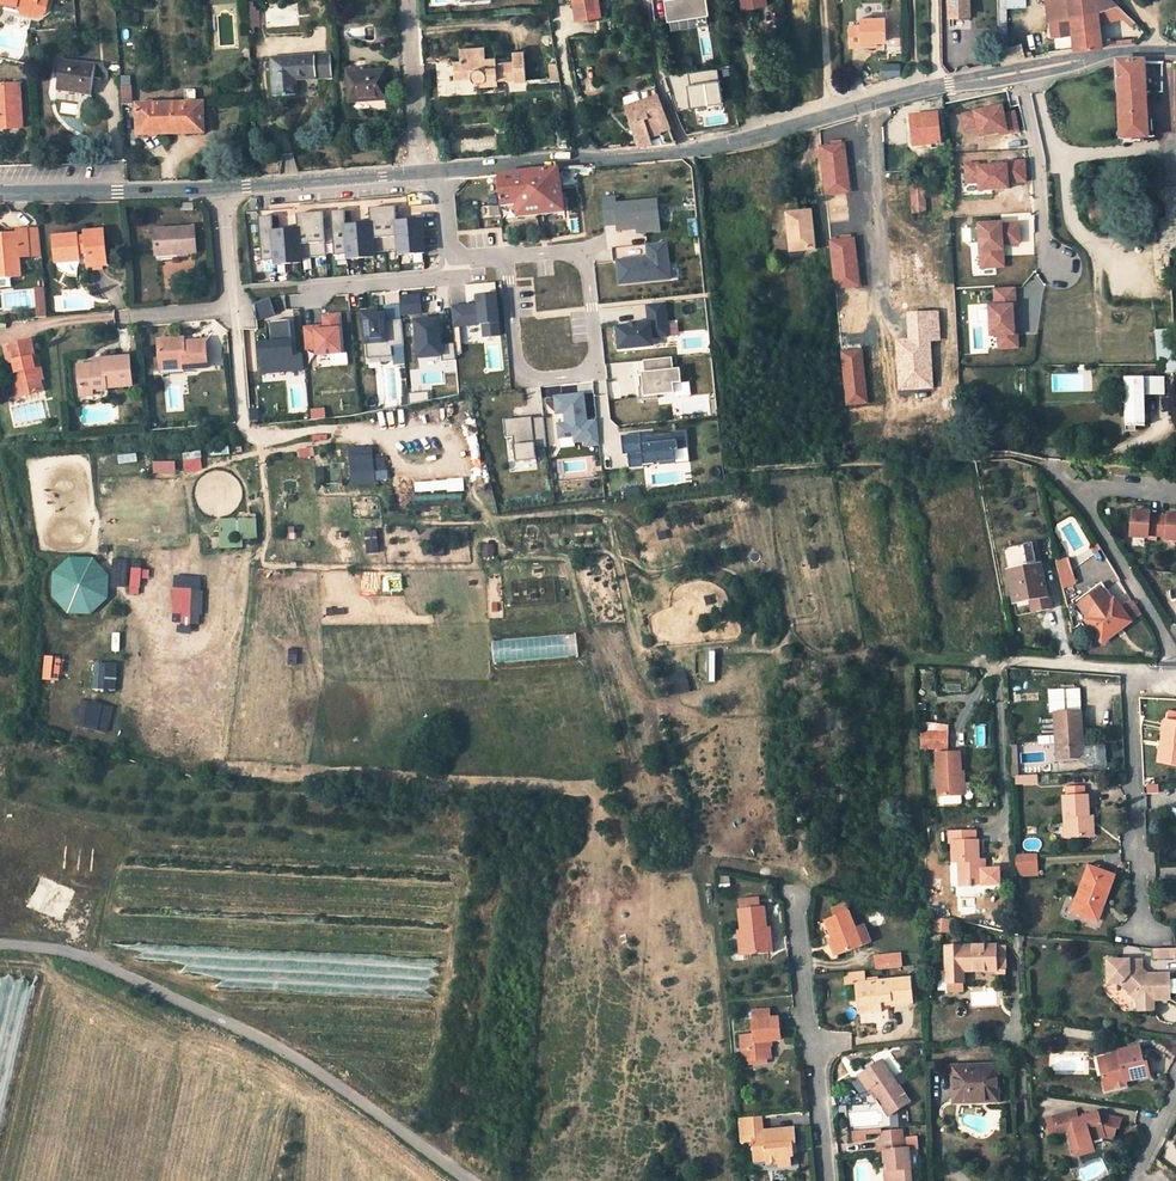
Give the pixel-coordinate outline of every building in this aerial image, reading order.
[(27,4),(26,7),(25,12),(40,16),(47,11),(49,0),(0,0),(0,1),(19,5),(20,2),(27,4)] [(568,2),(574,2),(577,20),(578,20),(600,17),(598,0),(568,0),(568,2)] [(707,0),(665,0),(668,20),(709,14),(707,0)] [(949,20),(970,19),(969,0),(948,0),(949,20)] [(1007,0),(1000,0),(1000,51),(1008,49),(1007,0)] [(1052,37),(1073,34),(1074,49),(1102,46),(1102,42),(1100,22),(1098,11),(1116,5),(1111,0),(1047,0),(1049,20),(1050,20),(1052,37)] [(248,2),(250,33),(254,33),(254,26),(260,26),(259,10),(256,11),(256,6),(255,6),(254,1),(248,2)] [(1100,22),(1123,18),(1131,26),(1135,22),(1116,5),(1098,11),(1100,22)] [(885,41),(884,18),(861,19),(862,26),(849,26),(850,47),(874,47),(874,42),(877,42),(885,41)] [(1008,49),(1000,51),(1000,52),(1001,62),(1001,64),(1021,59),(1020,46),(1008,49)] [(485,60),(483,48),(460,50),(461,62),(485,60)] [(983,65),(994,62),(1001,62),(1000,52),(981,56),(983,65)] [(461,62),(453,62),(455,80),(472,78),(472,80),(473,81),(475,82),(476,82),(478,83),(479,83),(481,82),(482,82),(484,81),(484,79),(497,78),(497,80),(515,79),(516,82),(526,81),(523,53),(513,54),(513,62),(496,64),(485,65),(485,60),(461,62)] [(331,56),(271,59),(274,97),(296,96),(295,80),(332,77),(331,56)] [(97,65),(62,61),(58,90),(92,94),(97,65)] [(1148,138),(1144,61),(1117,61),(1121,140),(1148,138)] [(717,68),(687,73),(692,106),(722,101),(717,68)] [(384,71),(347,72),(349,102),(386,100),(384,71)] [(481,87),(498,86),(497,80),(497,78),(484,79),(484,81),(482,82),(481,82),(481,83),(481,87)] [(21,84),(0,85),(0,130),(25,128),(21,84)] [(124,102),(133,101),(133,87),(123,87),(124,102)] [(658,98),(625,109),(638,147),(652,147),(650,140),(660,137),(663,146),(675,144),(658,98)] [(203,103),(138,105),(139,135),(205,132),(203,103)] [(1002,107),(963,115),(966,130),(978,127),(980,137),(1007,132),(1007,133),(1018,131),(1018,130),(1015,112),(1003,115),(1002,107)] [(938,113),(912,116),(914,145),(941,143),(938,113)] [(825,194),(850,191),(845,143),(820,146),(825,194)] [(1007,166),(978,167),(978,164),(966,165),(967,183),(979,182),(979,190),(1008,189),(1008,182),(1026,182),(1025,160),(1007,161),(1007,166)] [(498,176),(499,189),(501,207),(516,205),(517,218),(565,213),(559,169),(498,176)] [(925,183),(912,184),(914,212),(926,211),(925,183)] [(615,198),(603,200),(605,226),(617,225),(618,232),(637,230),(640,230),(641,234),(660,232),(657,201),(616,205),(615,198)] [(1102,203),(1092,204),(1093,220),(1103,219),(1102,203)] [(331,212),(333,228),(334,242),(335,256),(347,255),(348,259),(373,257),(373,253),(398,251),(398,255),(424,253),(421,220),(397,222),(396,207),(369,209),(371,224),(346,227),(345,211),(331,212)] [(815,249),(811,212),(787,214),(790,238),(795,238),(796,251),(815,249)] [(272,217),(259,218),(263,263),(275,262),(276,265),(302,263),(301,259),(327,257),(326,243),(324,228),(323,213),(297,215),(298,231),(273,233),(272,217)] [(1003,222),(978,223),(980,270),(1005,269),(1004,246),(1021,245),(1020,224),(1003,224),(1003,222)] [(627,245),(626,233),(615,234),(615,226),(605,227),(606,246),(627,245)] [(197,253),(195,228),(155,230),(156,254),(178,253),(178,254),(197,253)] [(333,228),(324,228),(326,243),(334,242),(333,228)] [(39,229),(17,231),(17,234),(0,235),(0,286),(12,285),(12,277),(21,276),(20,257),(41,255),(39,229)] [(107,265),(104,231),(85,233),(85,237),(79,237),(78,235),(54,237),(57,263),(75,262),(80,256),(79,252),(87,251),(88,267),(107,265)] [(859,286),(854,238),(830,240),(835,288),(859,286)] [(670,280),(667,243),(647,245),(649,260),(645,260),(644,259),(617,262),(620,285),(670,280)] [(75,262),(57,263),(60,268),(65,272),(71,275),(79,274),(79,269),(80,263),(80,256),(75,262)] [(34,287),(36,310),(46,310),(44,286),(34,287)] [(1017,287),(994,289),(995,304),(988,304),(990,336),(998,336),(998,350),(1020,349),(1019,323),(1015,323),(1014,305),(1018,305),(1017,287)] [(402,315),(422,314),(420,296),(400,297),(402,315)] [(452,308),(454,328),(483,326),(484,339),(500,337),(497,296),(478,297),(478,306),(452,308)] [(272,298),(255,304),(256,319),(275,315),(272,298)] [(630,327),(617,329),(620,350),(653,347),(652,338),(668,337),(665,303),(648,305),(650,325),(638,327),(638,325),(630,326),(630,327)] [(898,391),(933,389),(931,339),(940,339),(939,312),(906,313),(908,340),(896,341),(898,391)] [(404,346),(402,320),(386,321),(379,322),(379,314),(364,315),(368,359),(393,357),(392,347),(404,346)] [(342,355),(339,317),(323,318),(324,331),(315,332),(315,328),(305,329),(307,351),(317,351),(317,357),(342,355)] [(260,344),(262,374),(304,370),(302,355),(293,356),(290,320),(272,322),(274,343),(260,344)] [(443,363),(457,362),(455,345),(442,346),(440,320),(415,322),(418,359),(442,357),(443,363)] [(1159,365),(1175,365),(1175,354),(1174,330),(1157,330),(1159,365)] [(184,339),(159,341),(162,368),(188,366),(188,370),(208,368),(206,341),(184,343),(184,339)] [(32,341),(5,347),(9,364),(14,363),(16,372),(14,373),(16,384),(21,384),(24,395),(43,391),(41,380),(44,379),(41,368),(35,369),(33,361),(37,360),(32,341)] [(867,403),(861,348),(840,350),(846,405),(867,403)] [(96,364),(79,365),(81,396),(93,395),(92,390),(133,386),(130,357),(101,360),(102,363),(96,364)] [(672,359),(643,362),(645,374),(642,374),(643,387),(639,388),(640,401),(658,399),(658,396),(675,395),(674,385),(682,384),(680,370),(674,371),(672,359)] [(1160,373),(1175,373),(1175,365),(1159,365),(1160,373)] [(188,372),(188,370),(188,366),(162,368),(162,374),(188,372)] [(1126,417),(1126,425),(1135,425),(1144,425),(1145,393),(1164,393),(1163,377),(1124,377),(1124,382),(1126,382),(1126,389),(1124,389),(1124,394),(1127,394),(1127,401),(1124,401),(1122,401),(1122,405),(1124,405),(1127,405),(1127,412),(1124,412),(1125,417),(1126,417)] [(16,384),(13,385),(16,397),(24,395),(21,384),(16,384)] [(586,419),(584,395),(555,398),(556,414),(564,414),(566,424),(558,425),(559,438),(574,437),(574,443),(586,442),(587,447),(600,445),(597,422),(584,423),(583,419),(586,419)] [(532,417),(504,420),(506,438),(513,437),(516,463),(536,461),(535,448),(547,447),(544,422),(533,423),(532,417)] [(1125,417),(1125,429),(1135,429),(1135,425),(1126,425),(1126,417),(1125,417)] [(641,435),(621,437),(623,456),(628,455),(629,470),(644,468),(644,463),(659,462),(659,464),(675,462),(674,451),(689,450),(687,431),(670,433),(671,434),(652,436),(641,438),(641,435)] [(373,457),(372,445),(348,446),(350,484),(387,482),(386,456),(373,457)] [(153,473),(175,472),(174,460),(153,461),(153,473)] [(1069,465),(1064,470),(1073,479),(1078,475),(1069,465)] [(1158,515),(1149,515),(1150,512),(1132,510),(1130,535),(1147,537),(1147,534),(1156,534),(1166,535),(1165,538),(1175,539),(1175,514),(1168,513),(1168,516),(1158,515)] [(258,538),(257,516),(218,518),(220,548),(244,547),(243,539),(258,538)] [(105,610),(105,557),(53,557),(53,609),(105,610)] [(141,593),(141,559),(111,558),(111,585),(129,585),(129,593),(141,593)] [(1060,565),(1061,575),(1072,573),(1071,568),(1060,565)] [(1047,595),(1041,566),(1008,573),(1017,617),(1051,610),(1048,595),(1047,595)] [(173,575),(173,623),(202,623),(202,575),(173,575)] [(1086,620),(1102,643),(1111,636),(1109,633),(1129,619),(1120,607),(1103,582),(1070,607),(1075,628),(1086,620)] [(1131,599),(1120,607),(1129,619),(1131,621),(1141,613),(1131,599)] [(551,638),(493,640),(494,658),(552,656),(551,638)] [(92,689),(116,689),(116,662),(92,662),(92,689)] [(665,695),(689,692),(687,671),(662,674),(665,695)] [(1054,713),(1081,711),(1080,695),(1051,697),(1052,713),(1054,713)] [(107,732),(113,706),(81,698),(74,725),(107,732)] [(1054,713),(1058,760),(1077,759),(1084,752),(1084,747),(1083,743),(1076,738),(1082,730),(1081,711),(1054,713)] [(1165,721),(1175,723),(1175,714),(1167,713),(1165,721)] [(1165,721),(1164,721),(1161,742),(1166,743),(1163,763),(1175,766),(1175,723),(1165,721)] [(921,751),(936,750),(947,750),(946,732),(921,733),(921,751)] [(1163,763),(1166,743),(1161,742),(1157,763),(1163,763)] [(1106,745),(1084,747),(1084,752),(1077,759),(1080,761),(1086,761),(1087,765),(1107,764),(1106,745)] [(947,753),(936,753),(939,795),(962,794),(960,752),(947,753)] [(1015,783),(1036,782),(1036,775),(1018,776),(1015,776),(1015,783)] [(1155,784),(1147,784),(1147,792),(1156,792),(1155,784)] [(1064,795),(1065,836),(1088,835),(1088,831),(1088,818),(1087,794),(1084,794),(1083,785),(1067,786),(1067,795),(1064,795)] [(981,869),(981,860),(979,860),(978,840),(976,840),(976,831),(949,832),(950,842),(952,842),(953,861),(960,861),(961,885),(971,885),(970,884),(982,883),(982,884),(999,884),(999,869),(981,869)] [(1017,868),(1038,866),(1037,852),(1016,852),(1017,868)] [(1097,921),(1113,876),(1088,866),(1074,904),(1084,908),(1081,915),(1097,921)] [(739,900),(740,909),(757,907),(756,898),(739,900)] [(1084,908),(1074,904),(1071,911),(1081,915),(1084,908)] [(765,952),(763,928),(765,928),(763,906),(740,909),(738,909),(740,927),(740,930),(743,954),(765,952)] [(831,938),(836,953),(837,956),(862,946),(870,943),(862,924),(854,928),(847,911),(824,920),(828,929),(831,938)] [(763,928),(765,952),(772,951),(769,928),(765,928),(763,928)] [(836,953),(831,938),(828,939),(833,954),(836,953)] [(1006,973),(1005,945),(946,946),(947,970),(947,989),(964,989),(964,971),(995,970),(995,974),(1006,973)] [(1155,959),(1175,959),(1175,950),(1155,950),(1155,959)] [(900,954),(876,956),(877,970),(901,968),(900,954)] [(1143,960),(1108,960),(1108,963),(1108,984),(1120,984),(1137,1002),(1138,1002),(1143,1001),(1143,1012),(1154,1012),(1154,1001),(1170,1001),(1170,995),(1170,981),(1170,975),(1148,975),(1146,977),(1140,971),(1143,969),(1143,960)] [(947,970),(942,970),(942,981),(939,981),(939,990),(947,989),(947,970)] [(862,971),(845,973),(846,985),(856,984),(857,1005),(869,1004),(869,1007),(881,1006),(880,1003),(889,1002),(890,1005),(912,1004),(910,980),(863,984),(862,971)] [(869,1004),(857,1005),(858,1015),(881,1014),(881,1006),(869,1007),(869,1004)] [(779,1041),(778,1019),(769,1019),(768,1011),(752,1012),(754,1036),(741,1037),(742,1053),(742,1054),(745,1053),(746,1062),(748,1061),(765,1060),(769,1059),(767,1042),(779,1041)] [(183,1012),(177,1022),(188,1027),(193,1016),(183,1012)] [(1120,1058),(1117,1059),(1113,1055),(1105,1057),(1110,1074),(1104,1076),(1107,1090),(1128,1085),(1127,1080),(1144,1076),(1150,1074),(1147,1062),(1144,1063),(1143,1059),(1139,1045),(1118,1050),(1120,1058)] [(1100,1058),(1104,1076),(1110,1074),(1105,1057),(1100,1058)] [(864,1073),(875,1091),(873,1093),(888,1116),(890,1114),(903,1106),(909,1102),(882,1062),(864,1073)] [(997,1064),(953,1066),(955,1103),(999,1101),(997,1064)] [(895,1076),(900,1084),(911,1077),(905,1069),(895,1076)] [(874,1090),(864,1073),(852,1080),(863,1097),(874,1090)] [(890,1114),(892,1129),(906,1128),(903,1106),(890,1114)] [(750,1143),(752,1162),(764,1161),(764,1164),(777,1163),(777,1169),(789,1168),(788,1158),(792,1157),(790,1144),(794,1143),(792,1129),(776,1131),(775,1116),(738,1119),(740,1144),(750,1143)] [(1075,1116),(1052,1125),(1057,1140),(1068,1136),(1074,1133),(1081,1154),(1093,1149),(1091,1145),(1104,1140),(1113,1142),(1116,1132),(1118,1132),(1120,1122),(1097,1118),(1078,1125),(1075,1116)] [(854,1143),(862,1143),(865,1140),(864,1132),(853,1133),(854,1143)] [(1074,1133),(1068,1136),(1077,1162),(1095,1156),(1093,1149),(1081,1154),(1074,1133)] [(917,1149),(916,1139),(907,1140),(908,1150),(917,1149)] [(890,1180),(910,1180),(908,1150),(907,1140),(878,1143),(879,1154),(885,1154),(885,1165),(889,1165),(890,1180)]
